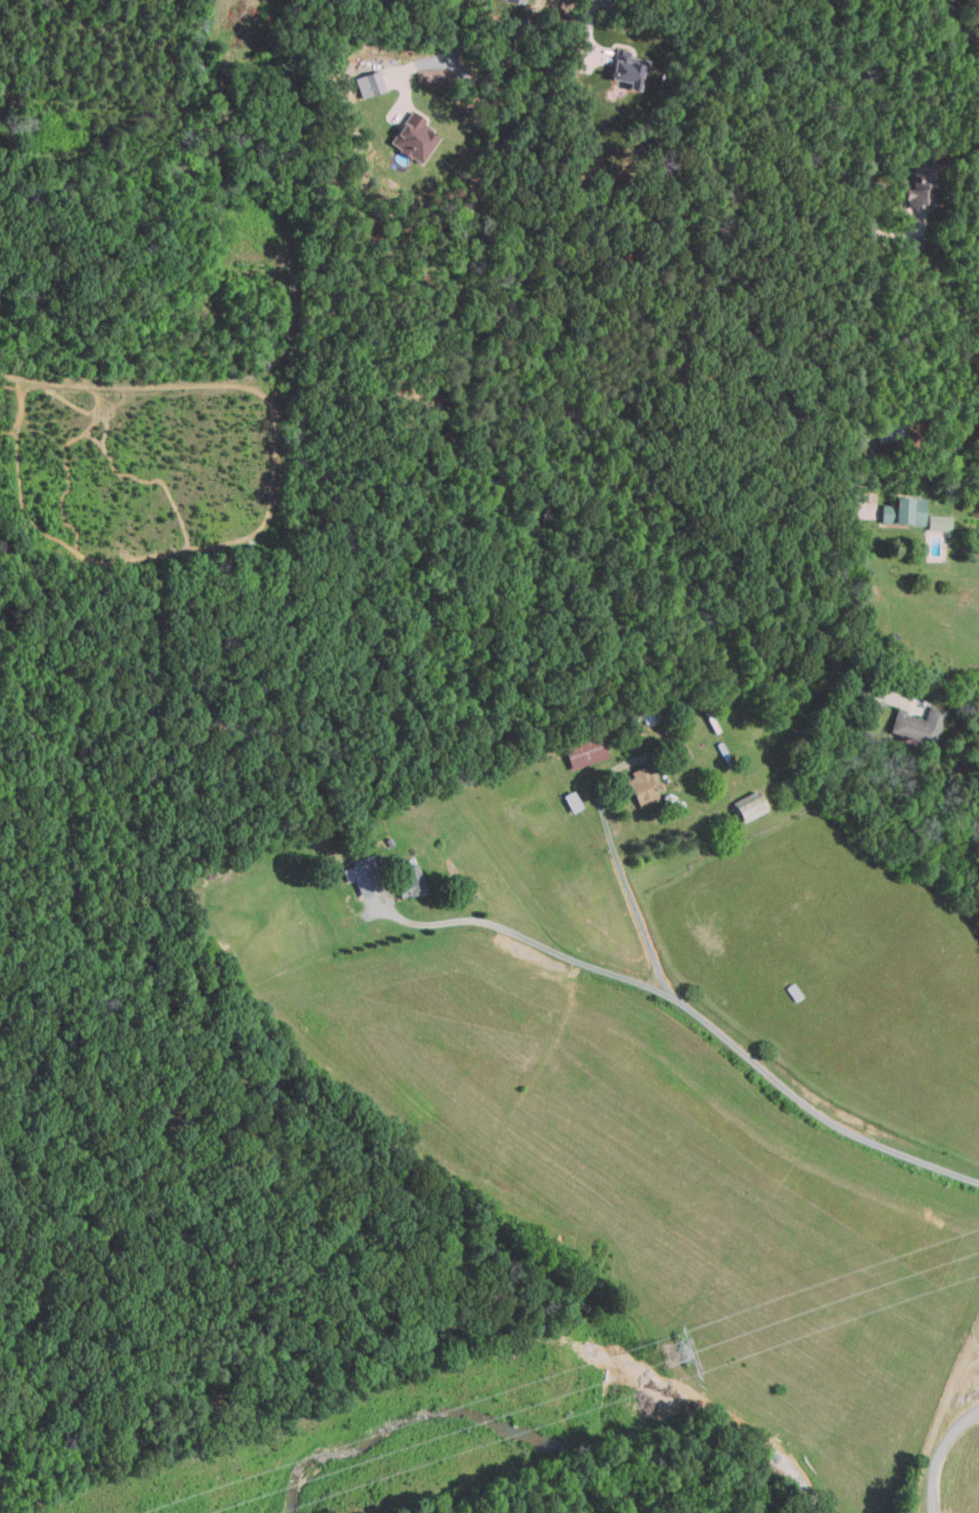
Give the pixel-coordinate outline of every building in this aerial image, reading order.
[(643,73),(645,60),(628,56),(629,51),(613,47),(607,78),(625,81),(623,87),(633,89),(636,72),(643,73)] [(352,77),(359,98),(383,89),(376,69),(352,77)] [(434,137),(421,128),(425,121),(407,110),(386,143),(416,163),(434,137)] [(934,166),(909,166),(908,207),(934,207),(934,166)] [(879,523),(922,525),(924,498),(895,497),(895,505),(880,505),(879,523)] [(948,532),(949,516),(927,515),(926,531),(948,532)] [(942,709),(926,705),(923,718),(894,710),(887,733),(932,746),(942,709)] [(641,711),(644,726),(659,722),(655,707),(641,711)] [(570,769),(608,755),(599,732),(562,746),(570,769)] [(631,778),(624,781),(635,807),(656,798),(642,766),(628,772),(631,778)] [(763,810),(753,794),(730,808),(740,824),(763,810)] [(347,885),(352,883),(358,900),(376,894),(364,860),(341,868),(347,885)] [(398,900),(424,890),(415,863),(399,869),(403,878),(392,882),(398,900)]
